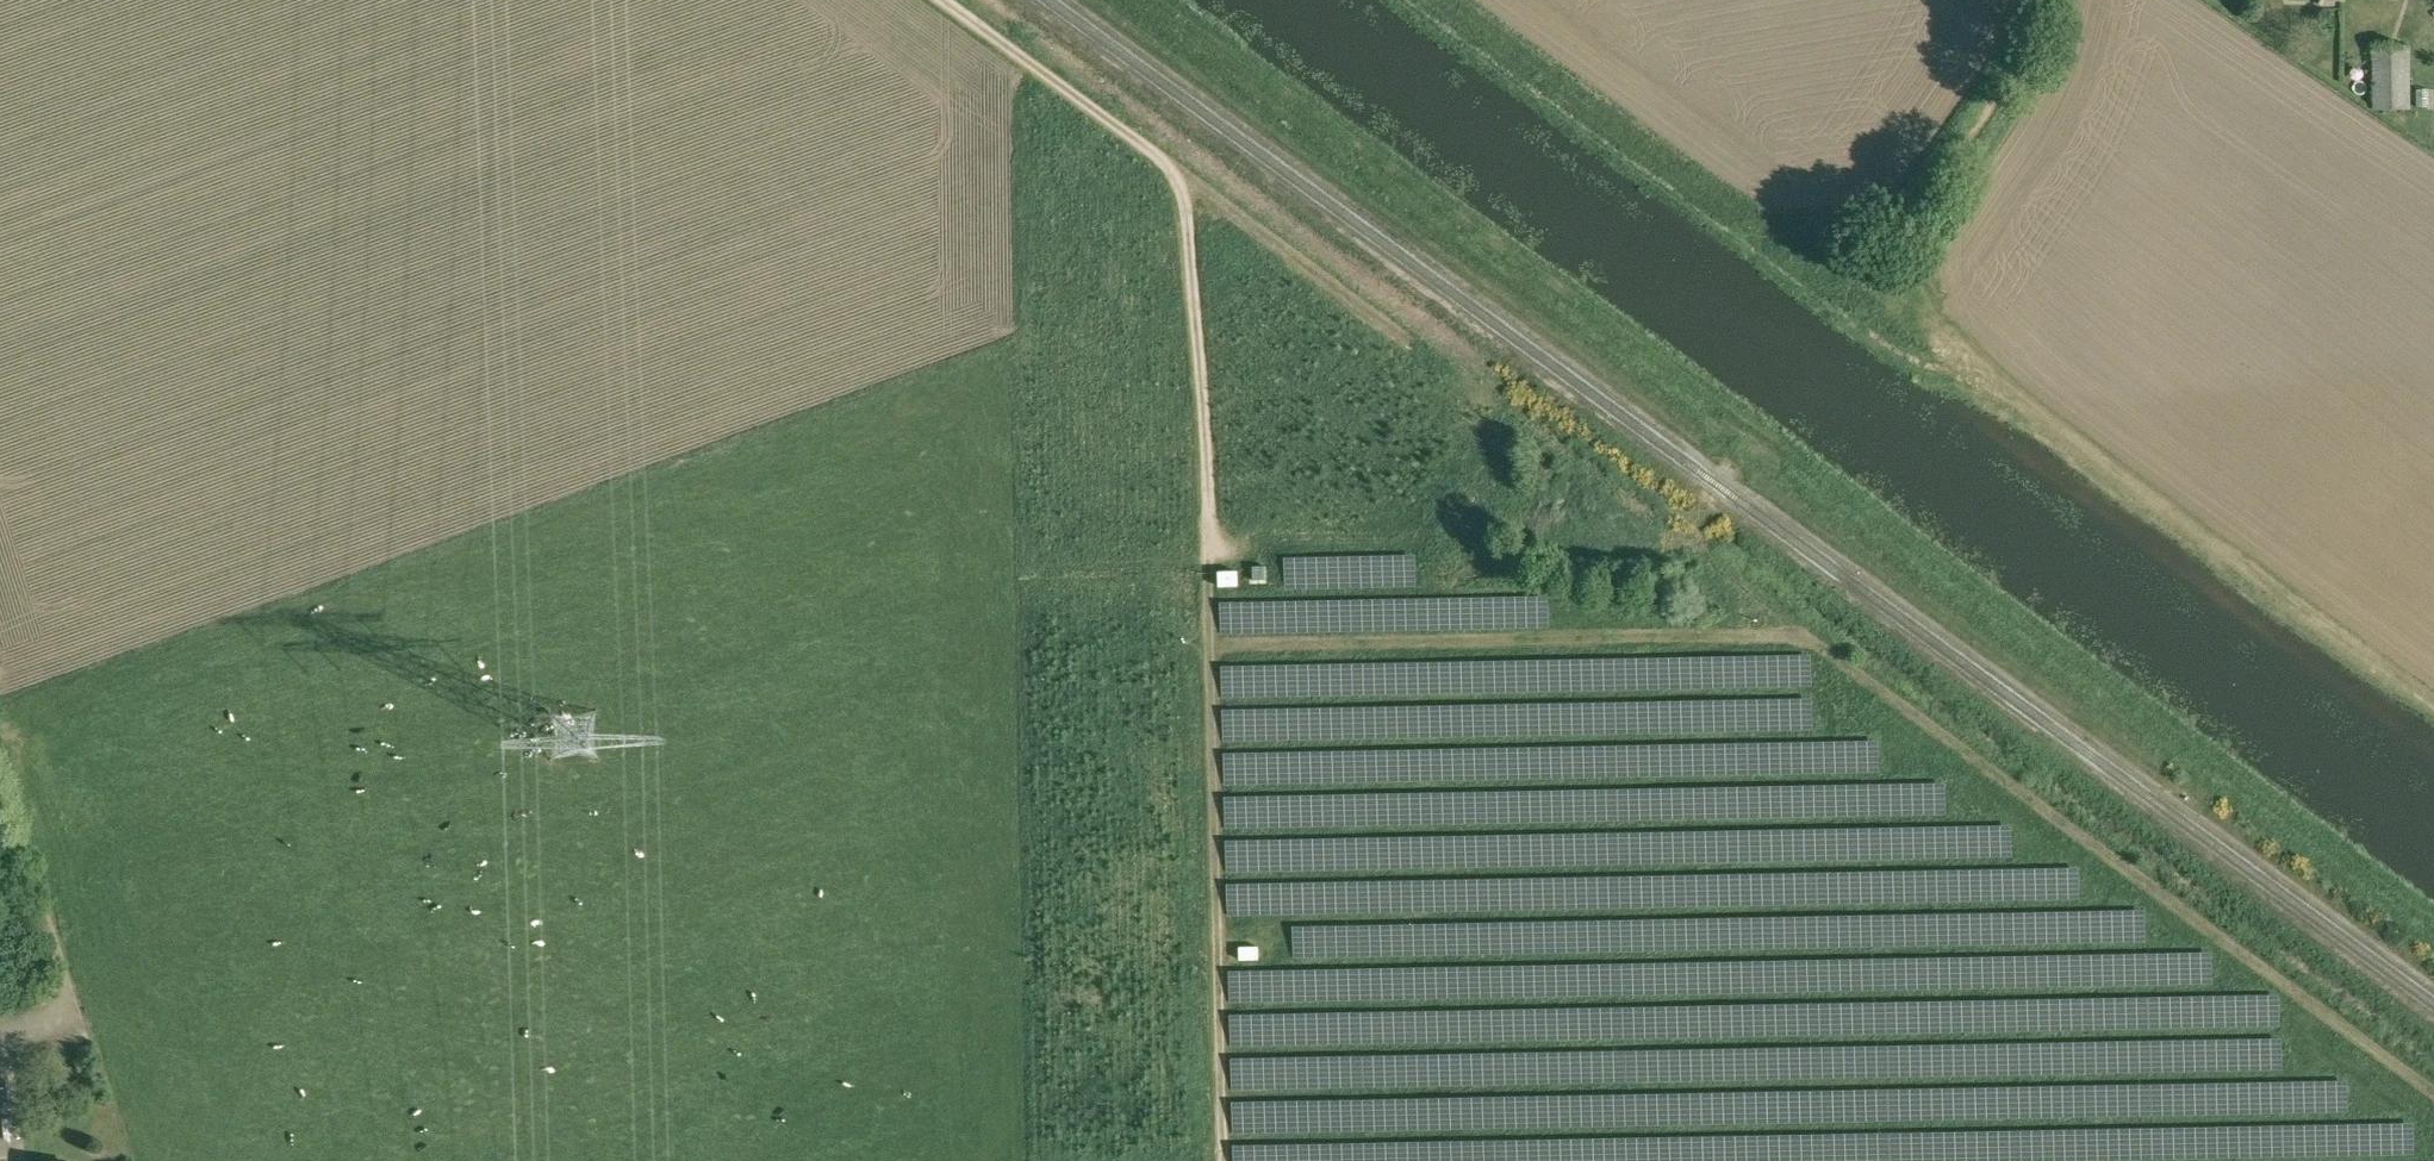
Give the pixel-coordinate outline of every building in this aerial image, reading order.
[(2373,44),(2373,109),(2411,108),(2411,44),(2373,44)] [(1237,571),(1219,571),(1219,586),(1238,585),(1237,571)]
